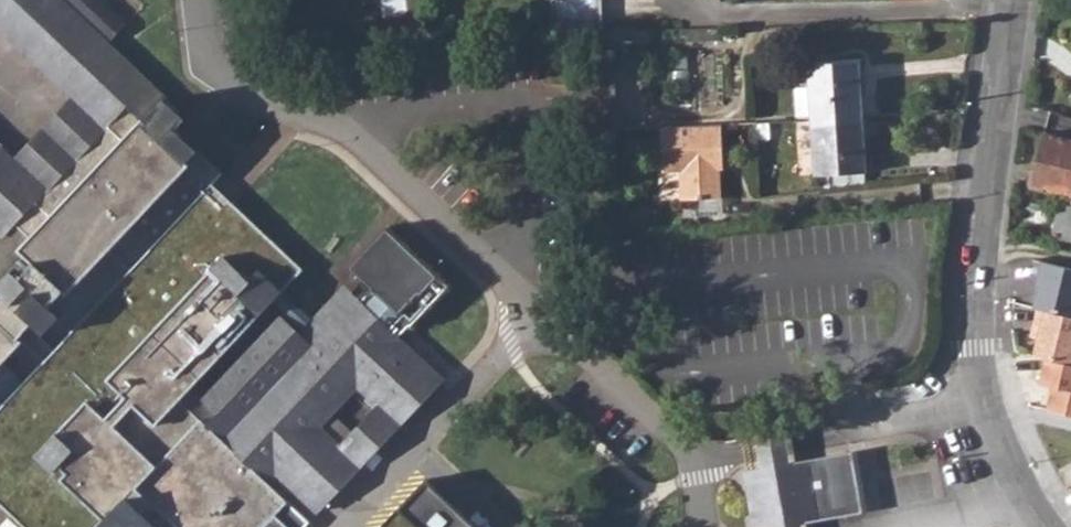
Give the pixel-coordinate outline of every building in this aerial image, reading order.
[(295,510),(273,489),(282,479),(326,521),(450,391),(386,330),(361,306),(351,297),(231,423),(202,395),(311,280),(211,185),(221,175),(196,151),(182,138),(173,130),(183,119),(161,98),(138,121),(116,100),(140,74),(109,45),(128,25),(102,0),(0,0),(0,31),(79,106),(19,168),(0,150),(0,232),(11,243),(20,234),(34,247),(24,257),(38,270),(25,284),(19,277),(1,296),(8,303),(0,312),(0,384),(29,352),(49,368),(9,410),(0,402),(0,508),(20,526),(279,526),(295,510)] [(553,31),(603,30),(603,0),(552,0),(553,31)] [(812,120),(863,117),(859,62),(809,65),(812,120)] [(816,176),(866,173),(863,117),(812,120),(816,176)] [(723,159),(722,124),(661,127),(663,172),(680,171),(681,200),(721,198),(720,169),(719,160),(723,159)] [(1044,133),(1032,188),(1061,194),(1070,197),(1070,140),(1044,133)] [(1061,194),(1053,236),(1070,240),(1070,197),(1061,194)] [(350,270),(375,292),(361,306),(386,330),(400,315),(409,324),(446,285),(436,277),(411,253),(386,231),(350,270)] [(1070,317),(1070,268),(1042,262),(1038,281),(1041,282),(1034,308),(1037,308),(1070,317)] [(1037,308),(1033,326),(1041,327),(1034,356),(1047,359),(1070,365),(1070,317),(1037,308)] [(1047,359),(1040,385),(1053,388),(1048,410),(1070,415),(1070,365),(1047,359)] [(761,459),(762,468),(791,463),(790,454),(788,442),(785,431),(756,435),(759,448),(761,459)] [(864,510),(855,450),(791,463),(762,468),(746,471),(756,526),(778,526),(802,523),(864,510)] [(430,484),(428,482),(384,526),(476,526),(430,484)]
